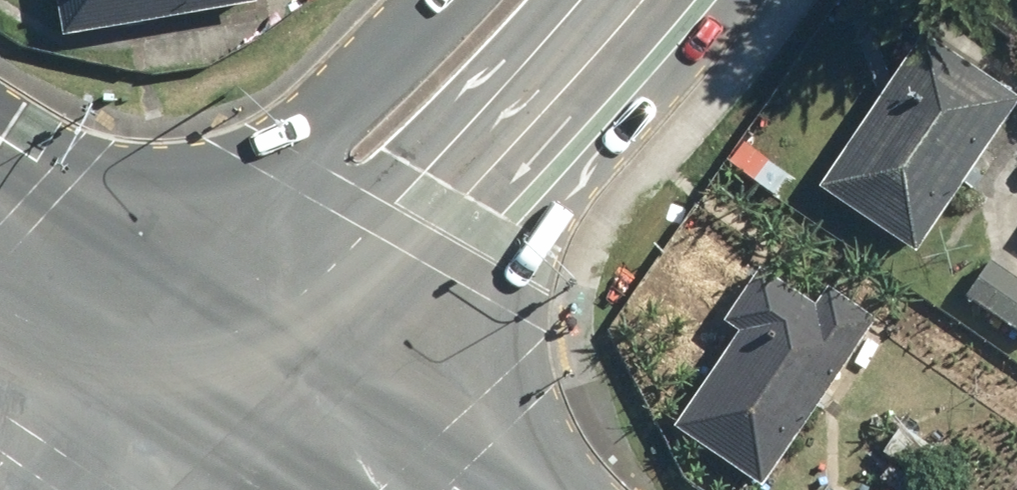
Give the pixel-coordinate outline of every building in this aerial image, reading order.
[(71,32),(248,0),(65,0),(71,32)] [(937,30),(827,186),(925,255),(1016,124),(1016,86),(937,30)] [(994,255),(965,299),(1016,333),(1016,269),(994,255)] [(769,475),(880,310),(837,282),(823,303),(766,265),(727,323),(743,334),(686,420),(769,475)] [(949,448),(911,417),(880,457),(918,487),(949,448)]
